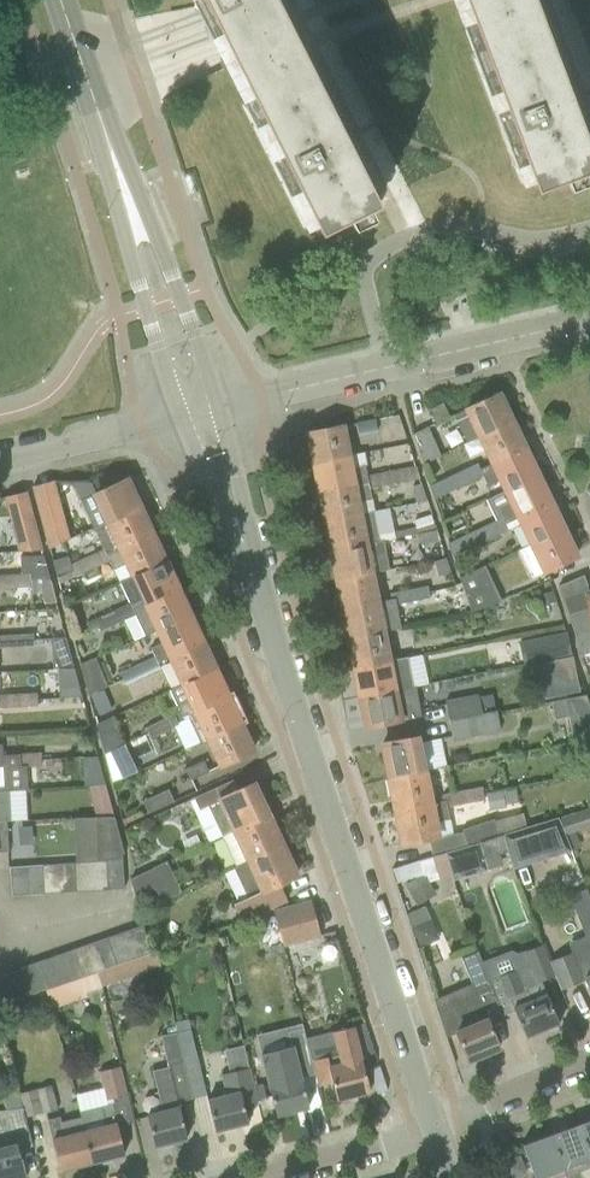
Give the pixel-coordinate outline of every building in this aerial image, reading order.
[(276,0),(190,0),(209,38),(304,227),(314,222),(320,232),(348,218),(353,229),(374,218),(369,208),(378,203),(276,0)] [(575,109),(541,19),(534,0),(452,0),(520,184),(531,179),(535,190),(565,179),(569,190),(589,182),(589,180),(587,171),(589,170),(589,150),(575,109)] [(477,440),(512,423),(498,394),(453,416),(467,444),(476,439),(477,440)] [(436,422),(449,416),(442,404),(430,410),(436,422)] [(358,435),(377,431),(375,420),(356,424),(358,435)] [(489,466),(525,450),(512,423),(477,440),(489,465),(489,466)] [(314,464),(348,457),(342,426),(308,433),(314,464)] [(428,427),(410,435),(418,454),(423,464),(440,456),(436,446),(428,427)] [(502,493),(537,477),(525,450),(489,466),(489,465),(480,470),(483,476),(482,476),(486,486),(496,481),(502,493)] [(364,466),(350,469),(348,457),(314,464),(320,493),(368,483),(369,483),(370,489),(391,485),(389,478),(386,479),(384,473),(366,476),(364,466)] [(483,476),(480,470),(477,464),(461,471),(461,472),(464,478),(461,480),(464,485),(482,476),(483,476)] [(418,473),(406,475),(404,469),(384,473),(386,479),(389,478),(391,485),(420,479),(418,473)] [(464,478),(461,472),(461,471),(442,480),(448,493),(464,485),(461,480),(464,478)] [(515,520),(550,503),(537,477),(502,493),(507,504),(497,509),(502,518),(505,525),(515,520)] [(139,489),(131,490),(126,479),(95,494),(108,521),(140,507),(144,502),(139,489)] [(325,522),(373,512),(368,483),(320,493),(325,522)] [(550,503),(515,520),(528,546),(563,530),(550,503)] [(49,549),(69,540),(59,504),(38,509),(49,549)] [(152,534),(139,508),(140,507),(108,521),(93,528),(103,550),(106,555),(152,534)] [(379,542),(378,536),(373,512),(325,522),(331,551),(379,542)] [(494,522),(484,527),(487,533),(490,532),(493,538),(508,531),(505,525),(502,518),(494,522)] [(18,553),(40,551),(33,520),(10,521),(18,553)] [(490,532),(487,533),(484,527),(468,534),(474,547),(493,538),(490,532)] [(393,532),(378,536),(379,542),(383,541),(396,538),(400,538),(417,535),(417,534),(416,528),(398,531),(394,532),(393,532)] [(542,574),(576,557),(563,530),(528,546),(528,547),(519,551),(531,577),(541,572),(542,574)] [(119,582),(164,561),(152,534),(106,555),(108,561),(109,562),(119,582)] [(330,562),(327,566),(329,578),(333,581),(337,580),(371,574),(389,570),(384,547),(383,541),(379,542),(331,551),(333,561),(330,562)] [(91,563),(87,564),(90,571),(109,562),(108,561),(106,555),(103,550),(88,557),(91,563)] [(88,557),(70,565),(71,572),(75,578),(90,571),(87,564),(91,563),(88,557)] [(68,558),(52,562),(56,576),(71,572),(70,565),(68,558)] [(438,577),(450,573),(445,558),(433,562),(438,577)] [(132,609),(177,589),(164,561),(119,582),(129,603),(132,609)] [(343,610),(376,603),(371,574),(337,580),(343,610)] [(50,579),(30,580),(29,575),(8,577),(8,582),(12,582),(13,590),(30,589),(31,594),(41,593),(43,605),(56,603),(50,579)] [(0,577),(0,591),(13,590),(12,582),(8,582),(8,577),(0,577)] [(492,584),(465,595),(471,613),(500,601),(492,584)] [(413,603),(430,599),(427,586),(407,590),(408,597),(411,596),(413,603)] [(143,636),(189,615),(177,589),(132,609),(129,603),(109,613),(110,614),(112,618),(116,617),(118,622),(134,615),(143,636)] [(411,596),(408,597),(407,590),(389,594),(390,600),(392,608),(396,607),(413,603),(411,596)] [(550,593),(540,596),(543,606),(553,603),(550,593)] [(589,653),(589,596),(586,598),(589,607),(567,614),(581,656),(589,653)] [(376,603),(343,610),(348,638),(382,631),(400,628),(396,607),(392,608),(390,600),(376,603)] [(197,632),(204,629),(195,612),(189,615),(143,636),(144,638),(154,633),(160,644),(150,649),(154,657),(119,674),(125,686),(160,670),(157,663),(166,659),(166,660),(202,643),(197,632)] [(112,618),(110,614),(109,613),(94,620),(100,631),(118,622),(116,617),(112,618)] [(354,668),(388,661),(382,631),(348,638),(354,668)] [(565,634),(519,643),(523,663),(569,654),(565,634)] [(12,649),(33,648),(33,635),(15,636),(16,642),(12,643),(12,649)] [(16,642),(15,636),(0,637),(0,650),(12,649),(12,643),(16,642)] [(178,685),(214,669),(202,643),(166,660),(178,685)] [(95,658),(80,665),(88,695),(107,686),(95,658)] [(388,661),(354,668),(360,697),(394,691),(410,688),(404,659),(404,658),(388,661)] [(72,669),(57,670),(57,681),(75,680),(72,669)] [(182,717),(227,696),(214,669),(178,685),(186,702),(176,706),(178,712),(179,711),(182,717)] [(366,728),(419,717),(413,687),(394,691),(360,697),(366,728)] [(99,717),(111,712),(103,692),(90,697),(99,717)] [(555,717),(568,715),(573,741),(589,738),(589,705),(587,694),(552,701),(555,717)] [(20,708),(36,707),(36,695),(15,697),(16,702),(19,702),(20,708)] [(481,714),(478,695),(444,701),(447,721),(481,714)] [(227,696),(186,715),(198,742),(204,739),(239,723),(227,696)] [(16,702),(15,697),(0,697),(0,709),(20,708),(19,702),(16,702)] [(181,717),(182,717),(179,711),(178,712),(159,720),(162,726),(166,724),(169,730),(184,723),(181,717)] [(451,741),(500,732),(497,711),(481,714),(447,721),(451,741)] [(111,717),(96,724),(104,754),(105,753),(119,747),(124,745),(111,717)] [(166,724),(162,726),(159,720),(143,728),(149,740),(169,730),(166,724)] [(218,768),(252,751),(239,723),(204,739),(218,768)] [(389,778),(427,771),(421,736),(382,744),(389,778)] [(105,753),(104,754),(112,783),(136,771),(124,745),(119,747),(105,753)] [(20,768),(40,767),(39,755),(22,756),(23,761),(20,761),(20,768)] [(8,792),(7,769),(20,768),(20,761),(23,761),(22,756),(1,758),(2,763),(0,763),(0,792),(8,792)] [(104,786),(105,786),(99,758),(82,759),(89,788),(104,786)] [(190,781),(208,772),(203,761),(185,770),(190,781)] [(395,811),(433,804),(427,771),(389,778),(395,811)] [(208,791),(193,798),(194,800),(198,809),(206,805),(221,837),(231,832),(267,815),(261,802),(264,800),(266,795),(262,786),(257,784),(253,785),(253,784),(235,792),(230,781),(208,791)] [(89,788),(86,788),(90,803),(107,798),(104,786),(89,788)] [(484,801),(484,800),(482,788),(460,792),(460,793),(460,799),(464,799),(465,805),(484,801)] [(0,792),(0,823),(5,822),(10,822),(8,792),(0,792)] [(460,799),(460,793),(460,792),(444,795),(445,801),(446,808),(447,808),(465,805),(464,799),(460,799)] [(447,808),(446,808),(445,801),(433,804),(395,811),(402,845),(439,837),(436,823),(449,821),(447,808)] [(557,818),(558,820),(565,835),(571,833),(574,832),(589,826),(589,808),(557,818)] [(526,828),(501,835),(506,850),(512,870),(571,852),(570,848),(579,844),(578,843),(583,841),(578,831),(574,833),(574,832),(571,833),(569,826),(579,823),(575,813),(558,820),(557,818),(526,828)] [(277,827),(273,828),(267,815),(231,832),(245,862),(281,845),(284,843),(287,838),(282,829),(277,827)] [(112,818),(94,818),(96,862),(105,862),(122,860),(121,856),(122,856),(112,818)] [(493,819),(461,830),(462,833),(467,847),(475,844),(499,836),(493,821),(493,819)] [(498,853),(506,850),(501,835),(499,836),(475,844),(467,847),(445,853),(453,881),(487,871),(487,870),(502,865),(498,853)] [(278,885),(296,877),(281,845),(245,862),(245,863),(233,868),(246,898),(232,905),(241,923),(286,901),(278,885)] [(106,891),(123,889),(122,860),(105,862),(106,891)] [(90,892),(106,891),(105,862),(96,862),(88,863),(90,892)] [(162,901),(180,892),(166,862),(129,880),(131,890),(135,903),(154,889),(162,901)] [(73,893),(90,892),(88,863),(72,864),(73,893)] [(59,894),(73,893),(72,864),(57,865),(59,894)] [(42,895),(59,894),(57,865),(41,866),(42,895)] [(26,896),(42,895),(41,866),(24,867),(26,896)] [(11,897),(26,896),(24,867),(9,868),(11,897)] [(568,896),(585,938),(569,944),(589,994),(589,903),(585,890),(568,896)] [(292,944),(320,936),(311,901),(273,911),(288,969),(298,966),(292,944)] [(429,923),(410,931),(418,949),(430,944),(434,934),(429,923)] [(140,926),(123,932),(133,959),(152,953),(142,925),(141,926),(140,926)] [(123,932),(105,938),(115,966),(133,959),(123,932)] [(105,938),(88,944),(98,972),(115,966),(105,938)] [(88,944),(70,951),(80,978),(96,973),(98,972),(88,944)] [(542,982),(553,978),(540,946),(523,953),(528,966),(499,977),(512,1011),(514,1011),(526,1037),(559,1024),(542,982)] [(70,951),(53,957),(63,984),(80,978),(70,951)] [(471,983),(433,999),(445,1036),(455,1031),(468,1062),(499,1049),(488,1021),(500,1016),(487,981),(476,951),(460,958),(471,983)] [(100,988),(161,967),(156,953),(133,961),(115,967),(98,973),(96,974),(100,988)] [(53,957),(36,963),(46,990),(63,984),(53,957)] [(36,963),(19,969),(29,996),(44,991),(46,990),(36,963)] [(19,969),(2,975),(12,1002),(29,996),(19,969)] [(12,1002),(2,975),(0,975),(0,1007),(12,1002)] [(276,1028),(302,1022),(299,1011),(273,1017),(276,1028)] [(188,1020),(173,1023),(192,1100),(206,1096),(188,1020)] [(178,1103),(192,1100),(173,1023),(171,1024),(173,1033),(159,1037),(167,1068),(151,1072),(161,1112),(147,1116),(155,1147),(187,1139),(178,1103)] [(370,1092),(361,1059),(353,1027),(332,1032),(340,1064),(330,1067),(328,1058),(313,1062),(319,1085),(332,1082),(337,1100),(370,1092)] [(291,1047),(260,1054),(276,1116),(308,1108),(301,1079),(314,1076),(302,1029),(287,1033),(291,1047)] [(119,1067),(99,1072),(103,1088),(106,1101),(111,1100),(127,1096),(119,1067)] [(257,1102),(251,1078),(248,1068),(220,1076),(225,1094),(207,1099),(215,1131),(248,1123),(243,1105),(257,1102)] [(25,1118),(57,1111),(51,1086),(17,1095),(15,1095),(30,1145),(32,1145),(25,1118)] [(30,1145),(15,1095),(5,1096),(6,1111),(0,1112),(0,1177),(23,1177),(24,1177),(25,1177),(18,1148),(30,1145)] [(100,1107),(78,1112),(80,1118),(79,1118),(92,1163),(124,1154),(118,1131),(117,1128),(112,1104),(100,1107)] [(79,1118),(60,1122),(59,1117),(47,1120),(60,1171),(92,1163),(79,1118)] [(577,1125),(589,1159),(589,1120),(577,1125)] [(549,1135),(565,1177),(581,1177),(579,1172),(589,1168),(589,1159),(577,1125),(549,1135)] [(565,1177),(549,1135),(523,1145),(523,1143),(522,1143),(534,1177),(564,1177),(565,1177)]
